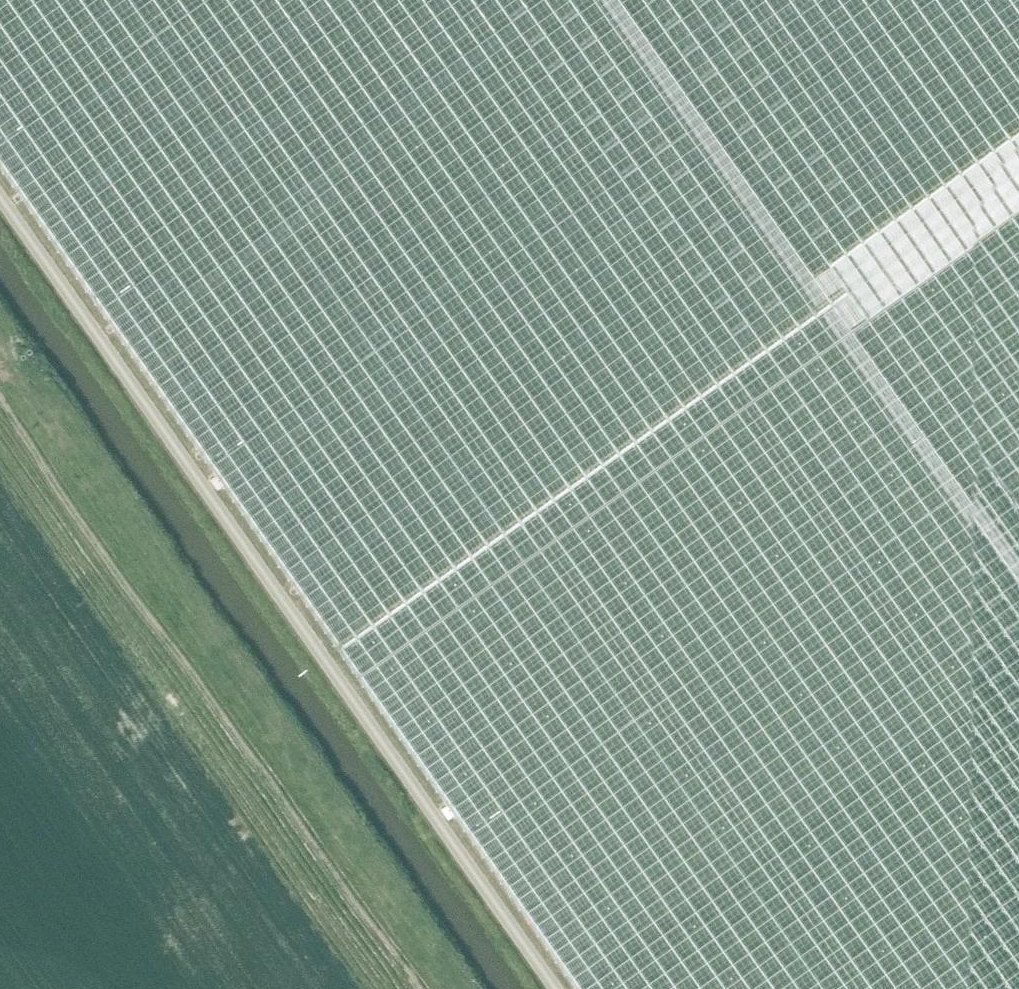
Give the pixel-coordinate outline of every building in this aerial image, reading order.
[(342,657),(1018,184),(1018,0),(0,0),(0,171),(342,657)] [(379,684),(590,988),(1018,988),(1018,243),(379,684)]
